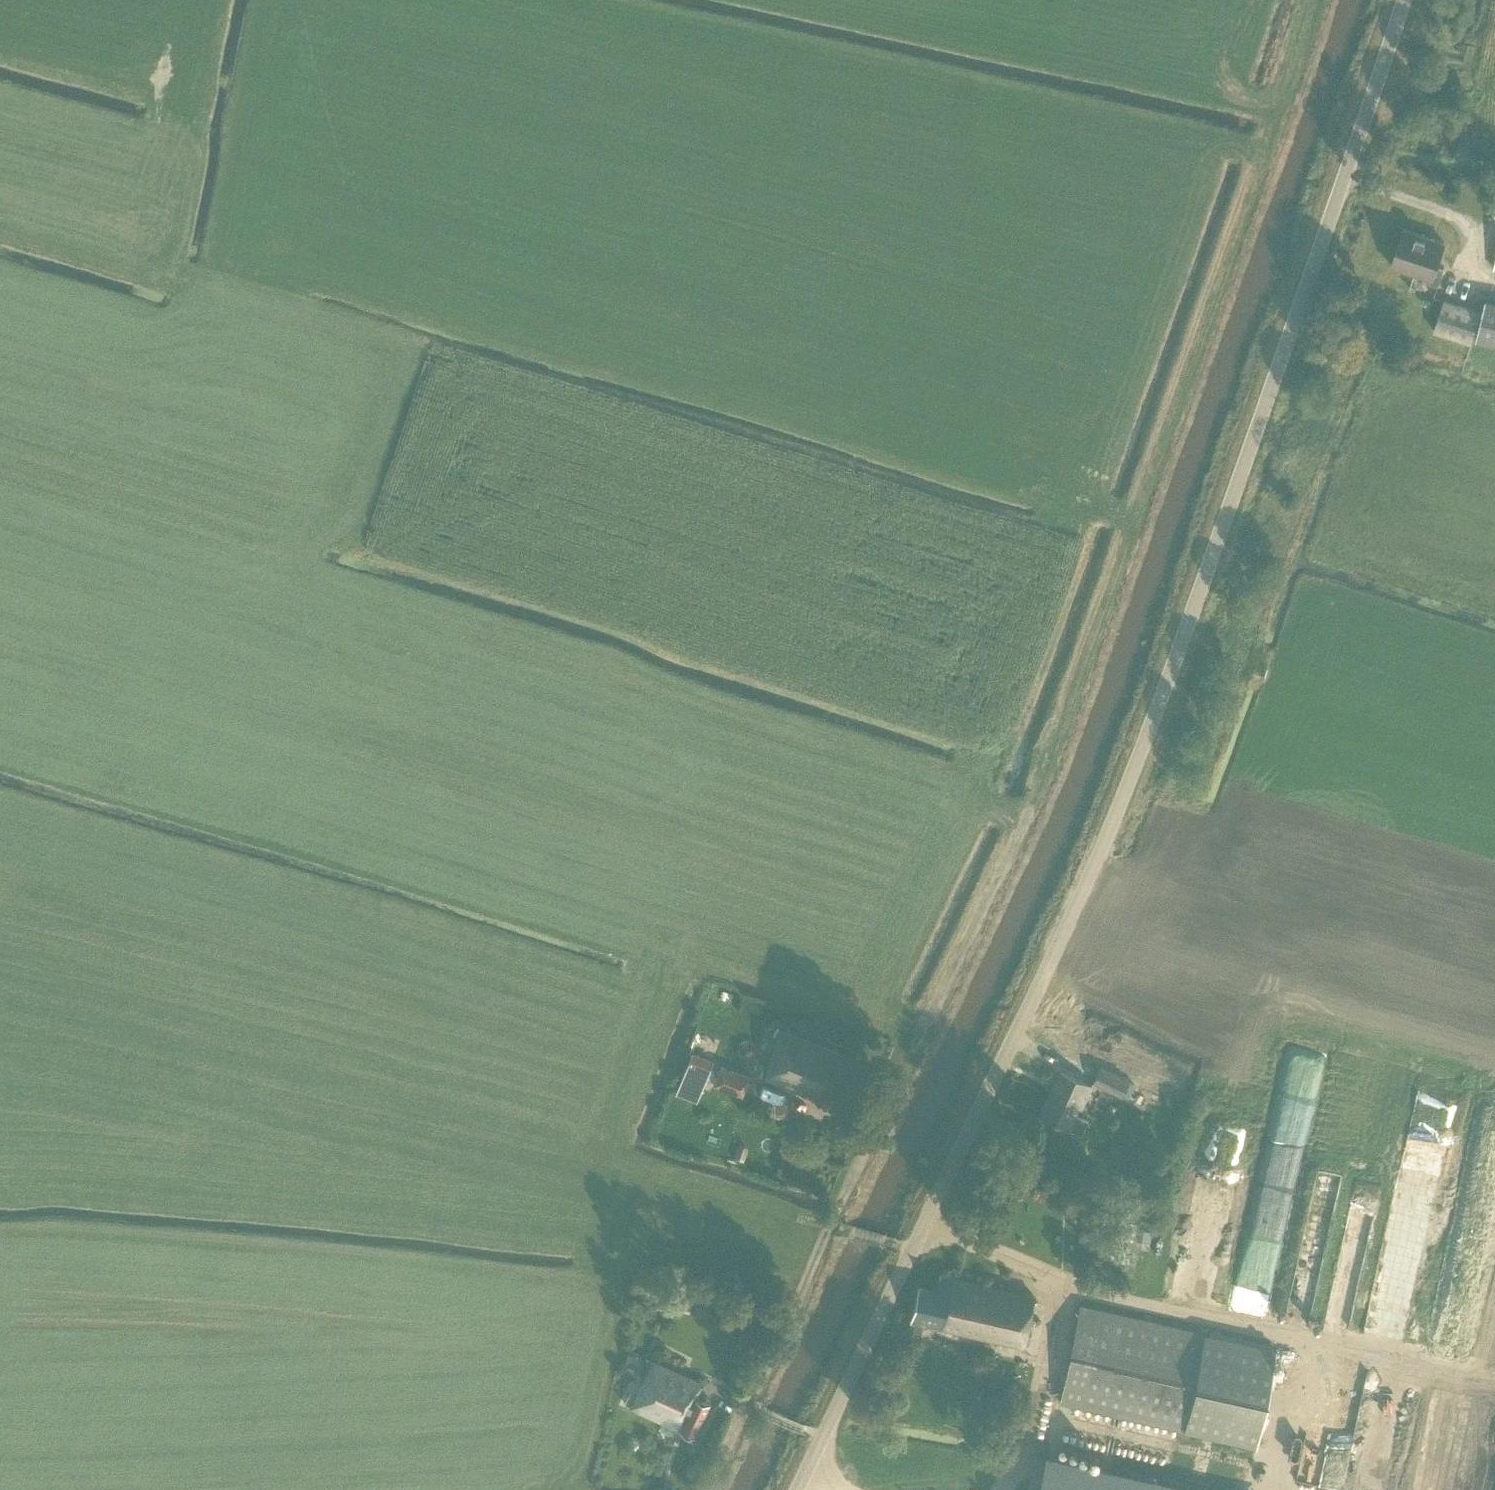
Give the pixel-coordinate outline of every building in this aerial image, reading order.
[(1404,228),(1391,265),(1431,279),(1429,282),(1438,285),(1444,268),(1437,265),(1444,242),(1404,228)] [(1432,332),(1470,344),(1481,311),(1442,299),(1432,332)] [(1475,340),(1494,345),(1494,301),(1485,299),(1475,340)] [(766,1078),(833,1105),(852,1058),(786,1030),(766,1078)] [(685,1074),(705,1080),(712,1058),(692,1052),(685,1074)] [(720,1063),(713,1083),(743,1095),(751,1075),(720,1063)] [(1094,1079),(1128,1094),(1132,1083),(1129,1081),(1130,1078),(1100,1065),(1094,1079)] [(1060,1070),(1040,1114),(1081,1133),(1087,1119),(1075,1113),(1078,1105),(1081,1107),(1091,1085),(1060,1070)] [(1278,1245),(1292,1134),(1264,1131),(1249,1241),(1278,1245)] [(1215,1203),(1226,1205),(1232,1170),(1222,1169),(1223,1161),(1207,1159),(1196,1224),(1212,1227),(1215,1203)] [(1303,1247),(1319,1250),(1333,1168),(1317,1166),(1303,1247)] [(1133,1246),(1134,1217),(1121,1216),(1119,1245),(1133,1246)] [(1157,1217),(1152,1232),(1162,1235),(1167,1220),(1157,1217)] [(936,1288),(918,1284),(910,1321),(1021,1346),(1033,1294),(939,1273),(936,1288)] [(1277,1347),(1204,1333),(1080,1304),(1060,1401),(1185,1430),(1258,1444),(1277,1347)] [(644,1375),(630,1406),(678,1428),(678,1427),(693,1434),(708,1403),(694,1396),(700,1382),(645,1356),(638,1372),(644,1375)] [(1066,1438),(1087,1432),(1081,1414),(1061,1420),(1066,1438)] [(1046,1453),(1038,1489),(1212,1489),(1046,1453)] [(1299,1457),(1297,1473),(1315,1476),(1318,1461),(1299,1457)]
